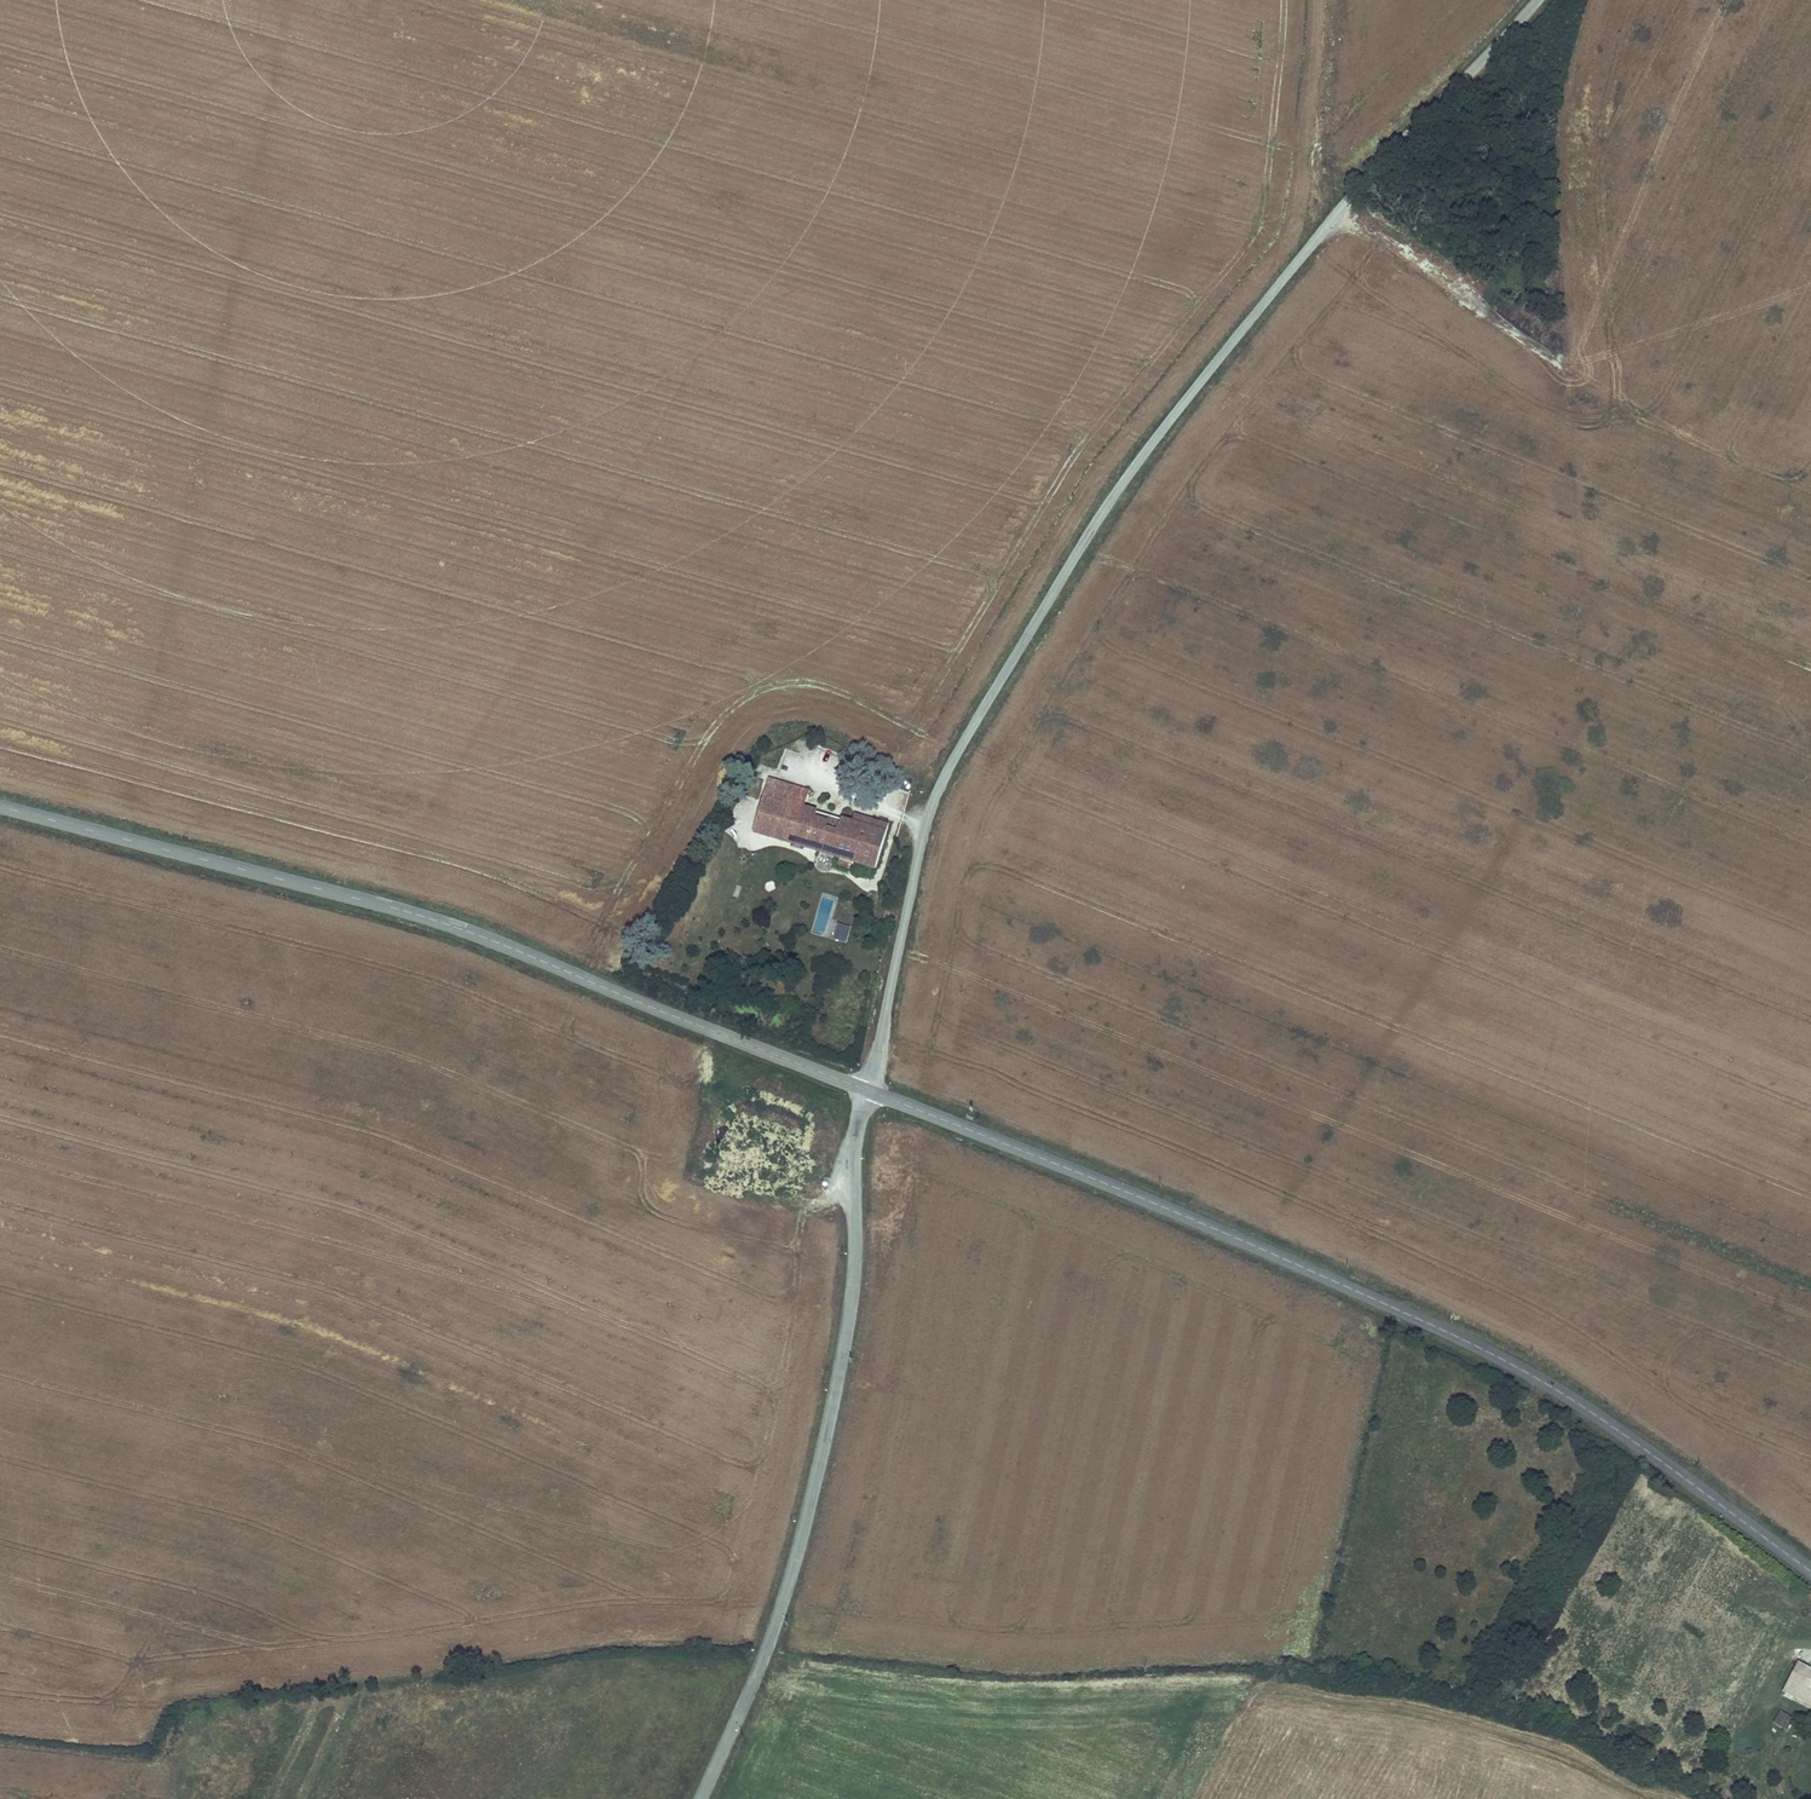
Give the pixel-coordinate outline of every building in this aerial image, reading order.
[(753,833),(803,846),(814,811),(801,808),(806,791),(769,780),(753,833)] [(852,823),(814,811),(803,846),(876,868),(889,825),(854,815),(852,823)] [(854,928),(840,924),(835,940),(849,944),(854,928)] [(724,1289),(706,1285),(703,1299),(720,1303),(724,1289)] [(1784,1690),(1810,1703),(1810,1669),(1797,1662),(1784,1690)] [(1781,1710),(1773,1722),(1786,1732),(1795,1719),(1781,1710)]
